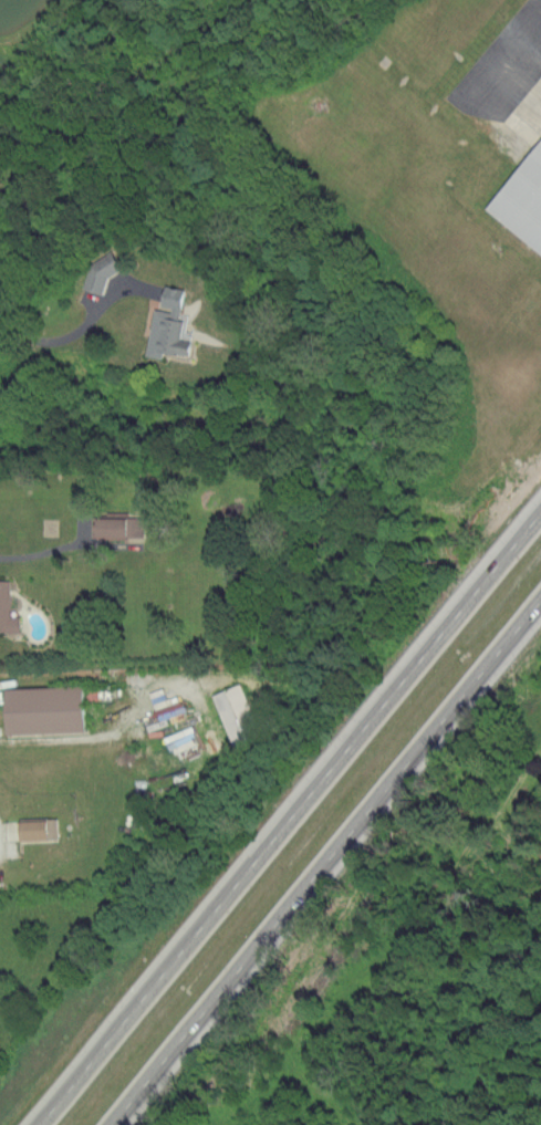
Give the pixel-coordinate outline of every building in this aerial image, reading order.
[(491,213),(540,250),(540,145),(491,213)] [(149,355),(165,358),(166,351),(192,355),(194,342),(182,339),(191,289),(169,285),(165,308),(158,306),(149,355)] [(145,516),(99,518),(100,538),(146,536),(145,516)] [(0,580),(0,631),(21,631),(21,616),(11,616),(11,579),(0,580)] [(221,715),(193,725),(197,737),(208,733),(209,737),(221,733),(219,725),(226,723),(236,753),(264,743),(244,683),(214,693),(221,715)] [(89,732),(88,686),(8,688),(9,734),(89,732)] [(59,838),(59,819),(21,819),(22,839),(59,838)]
